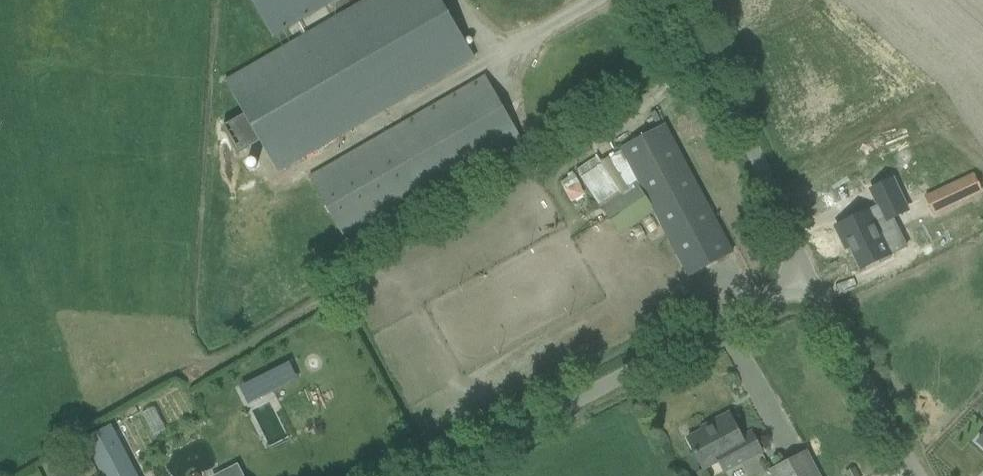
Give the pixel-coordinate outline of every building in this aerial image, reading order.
[(225,82),(277,172),(474,59),(440,0),(367,0),(225,82)] [(272,36),(335,0),(251,0),(272,36)] [(345,241),(520,140),(484,77),(309,178),(345,241)] [(665,125),(648,134),(621,149),(638,181),(600,207),(619,234),(654,211),(688,276),(733,252),(665,125)] [(920,180),(926,194),(950,183),(944,169),(920,180)] [(933,216),(982,192),(982,190),(977,178),(979,177),(977,172),(924,197),(933,216)] [(907,210),(892,178),(871,188),(879,205),(835,226),(846,248),(852,246),(862,268),(891,254),(876,223),(885,218),(886,220),(907,210)] [(713,426),(687,439),(703,470),(718,462),(739,451),(744,462),(761,452),(751,433),(741,438),(729,414),(712,423),(713,426)] [(103,475),(136,475),(110,425),(84,438),(103,475)] [(772,475),(819,475),(806,451),(769,471),(772,475)]
